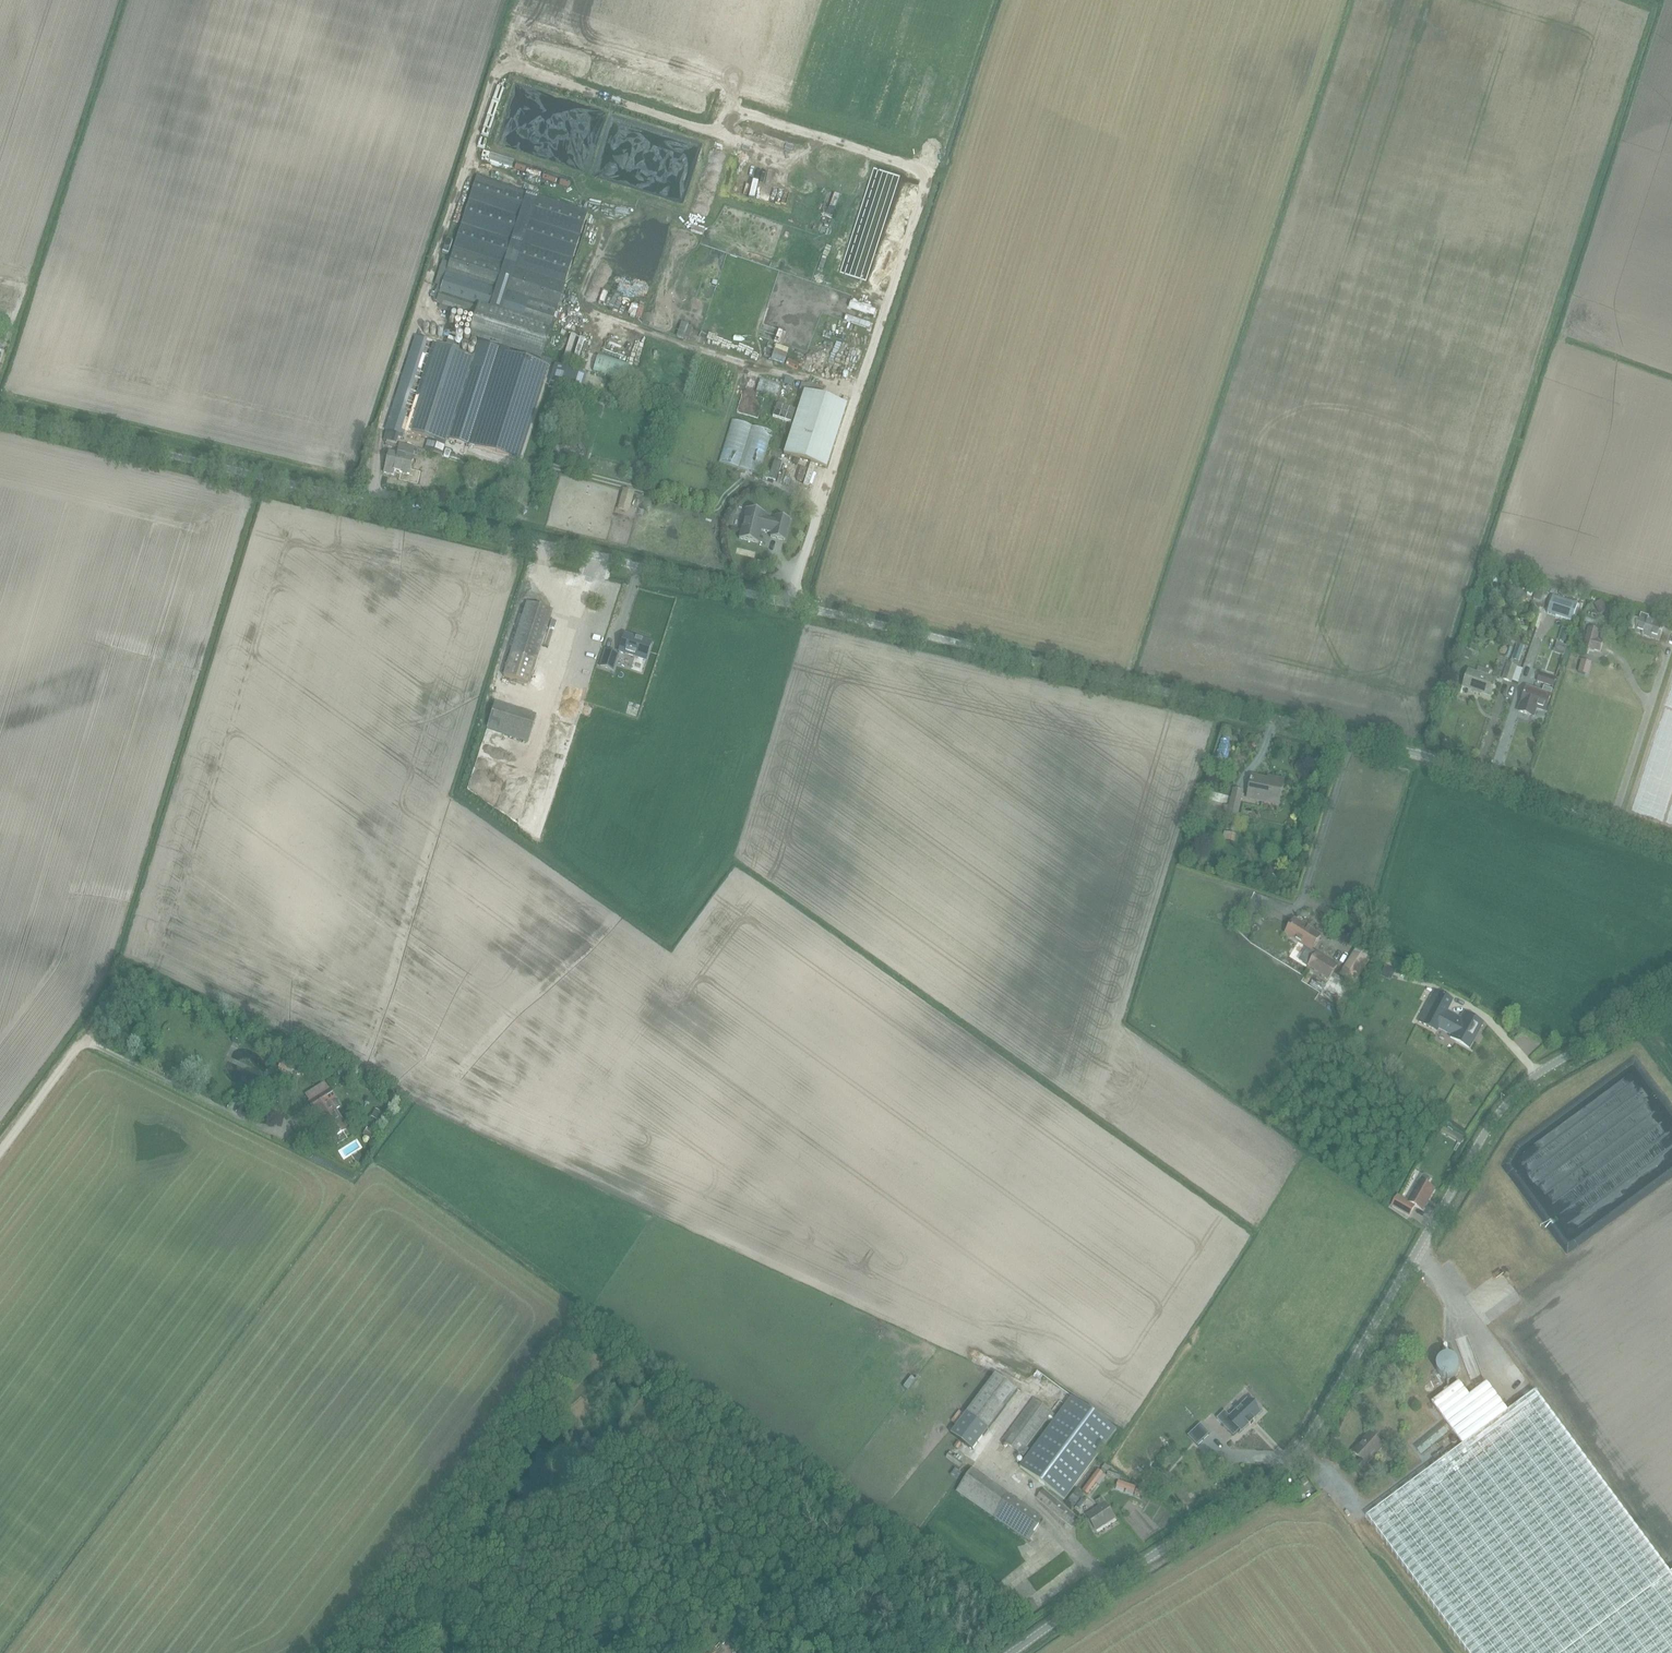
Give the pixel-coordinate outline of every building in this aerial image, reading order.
[(414,336),(385,430),(403,435),(405,431),(432,440),(445,444),(446,444),(444,443),(446,439),(519,462),(550,361),(541,358),(557,307),(565,283),(574,254),(587,213),(493,182),(476,177),(454,248),(446,272),(439,295),(477,307),(469,335),(480,338),(474,356),(457,351),(458,350),(454,348),(414,336)] [(646,284),(645,275),(630,276),(631,285),(646,284)] [(629,365),(598,355),(593,373),(623,382),(629,365)] [(561,377),(569,378),(571,362),(563,361),(561,377)] [(784,454),(826,468),(846,406),(804,392),(784,454)] [(781,398),(779,405),(790,408),(792,401),(781,398)] [(739,414),(731,458),(751,462),(759,418),(739,414)] [(761,420),(759,433),(779,437),(781,424),(761,420)] [(753,447),(751,463),(768,466),(771,450),(753,447)] [(384,472),(394,475),(394,471),(409,475),(413,459),(389,453),(384,472)] [(618,508),(627,511),(632,492),(623,490),(618,508)] [(739,539),(758,543),(761,530),(771,533),(770,537),(785,541),(790,519),(775,516),(774,520),(764,518),(765,513),(746,509),(739,539)] [(796,525),(799,516),(794,514),(791,523),(796,525)] [(580,588),(580,596),(593,596),(593,587),(580,588)] [(1554,596),(1549,613),(1574,621),(1579,604),(1554,596)] [(527,603),(524,614),(504,676),(529,684),(552,611),(527,603)] [(1640,620),(1635,633),(1642,635),(1642,636),(1643,636),(1643,635),(1649,637),(1659,641),(1659,638),(1663,627),(1647,621),(1649,616),(1641,614),(1639,619),(1640,620)] [(1594,650),(1600,652),(1603,642),(1597,640),(1599,631),(1589,628),(1583,649),(1593,652),(1594,650)] [(625,634),(621,645),(619,652),(646,661),(652,643),(625,634)] [(606,650),(600,667),(613,671),(618,655),(606,650)] [(1577,666),(1589,669),(1591,663),(1578,659),(1577,666)] [(1503,679),(1512,682),(1516,667),(1508,664),(1503,679)] [(1469,670),(1463,686),(1475,691),(1476,690),(1482,692),(1481,693),(1491,696),(1493,689),(1494,689),(1495,687),(1494,687),(1496,680),(1488,677),(1490,672),(1479,668),(1477,673),(1469,670)] [(1541,674),(1538,682),(1554,687),(1556,679),(1541,674)] [(1521,704),(1519,712),(1533,717),(1536,709),(1546,712),(1551,695),(1553,690),(1544,687),(1542,693),(1527,687),(1521,704)] [(487,729),(527,742),(535,718),(495,705),(487,729)] [(1228,741),(1226,753),(1235,754),(1237,742),(1228,741)] [(1251,784),(1249,795),(1248,798),(1262,801),(1262,803),(1279,807),(1284,781),(1272,778),(1272,781),(1252,777),(1251,784)] [(1227,814),(1236,816),(1242,792),(1233,790),(1227,814)] [(1242,834),(1243,828),(1233,826),(1232,833),(1242,834)] [(1295,920),(1286,934),(1307,947),(1299,960),(1308,966),(1316,954),(1312,951),(1315,946),(1321,937),(1295,920)] [(1340,976),(1355,985),(1373,956),(1359,946),(1340,976)] [(1308,967),(1329,980),(1337,966),(1317,953),(1316,954),(1308,966),(1308,967)] [(1320,977),(1317,982),(1327,988),(1330,983),(1320,977)] [(1453,1000),(1435,991),(1419,1022),(1436,1031),(1438,1028),(1452,1035),(1450,1038),(1469,1048),(1472,1041),(1470,1040),(1480,1021),(1465,1013),(1467,1014),(1463,1020),(1447,1012),(1453,1000)] [(335,1099),(329,1089),(309,1102),(315,1111),(316,1111),(321,1118),(319,1119),(326,1130),(324,1131),(329,1140),(332,1137),(333,1138),(345,1130),(340,1122),(342,1120),(335,1109),(330,1112),(326,1105),(335,1099)] [(1398,1196),(1392,1206),(1409,1216),(1415,1206),(1422,1211),(1426,1205),(1427,1202),(1429,1199),(1434,1190),(1427,1186),(1430,1180),(1430,1179),(1424,1175),(1422,1176),(1419,1181),(1408,1202),(1398,1196)] [(968,1415),(952,1435),(959,1440),(974,1451),(990,1430),(1019,1391),(997,1375),(968,1415)] [(1367,1516),(1468,1652),(1671,1652),(1671,1573),(1670,1574),(1535,1392),(1508,1412),(1488,1384),(1486,1386),(1476,1389),(1477,1392),(1475,1394),(1470,1397),(1459,1383),(1456,1385),(1432,1403),(1442,1417),(1463,1445),(1419,1478),(1367,1516)] [(1021,1468),(1065,1500),(1118,1429),(1074,1396),(1021,1468)] [(1004,1442),(1021,1454),(1053,1412),(1035,1400),(1004,1442)] [(1225,1411),(1217,1419),(1234,1436),(1241,1430),(1242,1431),(1249,1425),(1250,1426),(1255,1421),(1254,1420),(1261,1413),(1260,1413),(1248,1400),(1230,1417),(1225,1411)] [(1201,1424),(1188,1436),(1197,1446),(1210,1434),(1201,1424)] [(1356,1465),(1366,1474),(1372,1468),(1367,1464),(1384,1446),(1369,1433),(1362,1442),(1362,1443),(1354,1453),(1361,1459),(1356,1465)] [(1043,1521),(972,1471),(958,1492),(1029,1542),(1043,1521)] [(1037,1498),(1073,1528),(1080,1520),(1044,1490),(1037,1498)] [(1066,1506),(1072,1510),(1083,1495),(1076,1490),(1066,1506)] [(1087,1516),(1091,1521),(1097,1530),(1115,1519),(1102,1498),(1096,1502),(1099,1508),(1087,1516)] [(417,1631),(433,1640),(436,1634),(428,1630),(432,1624),(424,1620),(421,1625),(420,1624),(419,1625),(420,1626),(417,1631)]
